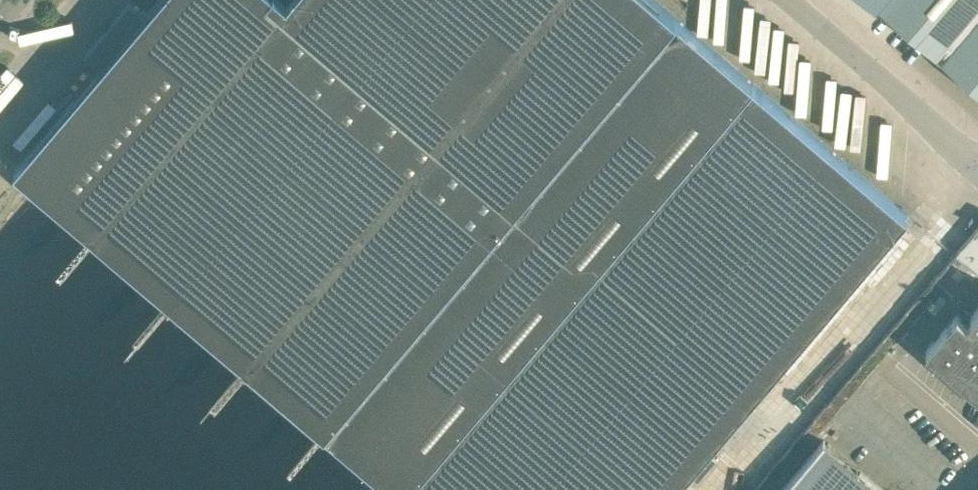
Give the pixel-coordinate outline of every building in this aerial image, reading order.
[(15,166),(325,430),(397,489),(673,489),(908,213),(677,17),(677,16),(657,0),(289,0),(288,1),(288,0),(157,0),(15,166)] [(879,4),(977,88),(977,0),(874,0),(879,4)] [(913,352),(977,403),(977,222),(933,277),(957,296),(913,352)] [(810,437),(768,489),(877,489),(810,437)]
